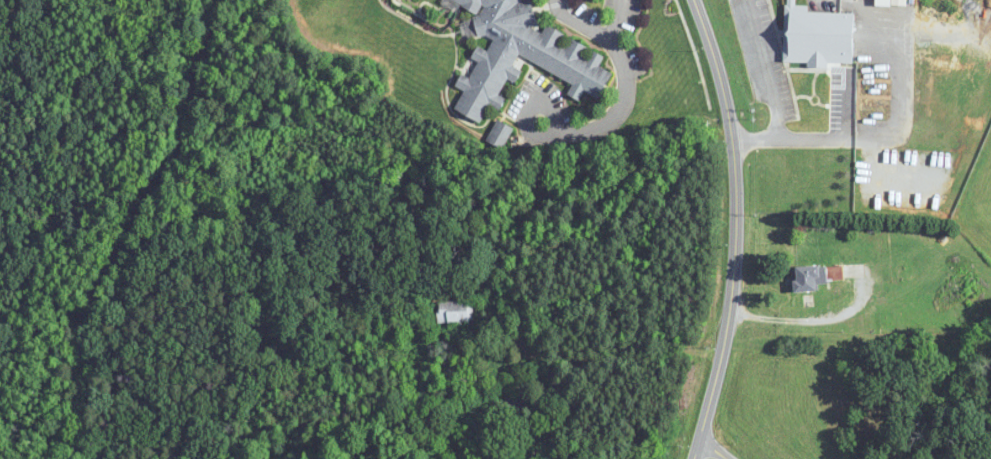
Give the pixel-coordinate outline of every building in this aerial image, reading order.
[(582,97),(585,93),(602,99),(611,73),(601,66),(605,53),(535,28),(533,0),(450,0),(496,34),(457,86),(464,91),(458,107),(479,123),(492,106),(501,109),(521,52),(582,97)] [(784,61),(809,62),(808,67),(828,67),(828,62),(855,63),(856,13),(808,12),(808,6),(796,6),(796,0),(785,0),(784,61)] [(843,266),(791,267),(792,292),(819,291),(818,283),(843,283),(843,266)] [(438,301),(438,322),(471,322),(471,301),(438,301)]
